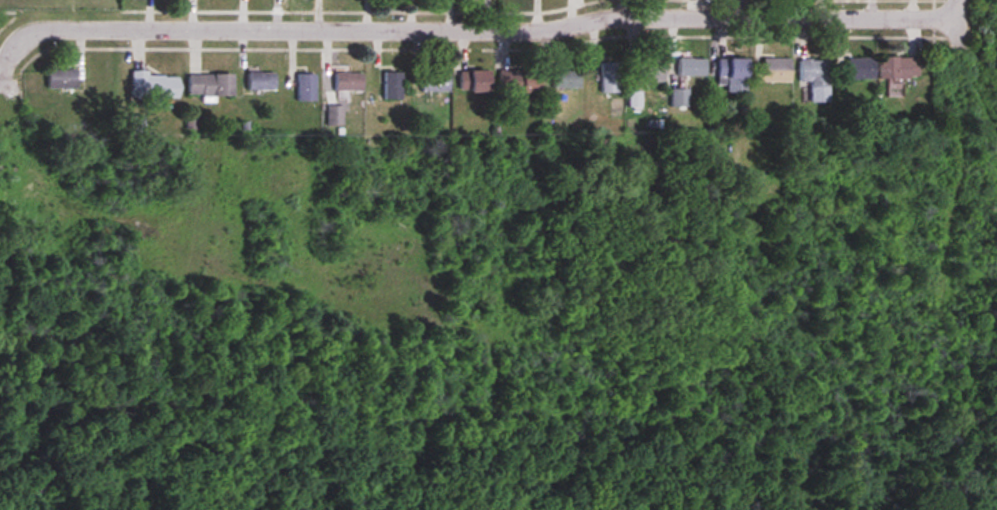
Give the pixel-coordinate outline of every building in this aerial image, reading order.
[(921,58),(882,58),(882,80),(921,80),(921,58)] [(666,59),(638,59),(638,83),(666,83),(666,59)] [(877,80),(877,59),(849,59),(849,80),(877,80)] [(707,60),(679,60),(679,77),(707,77),(707,60)] [(729,93),(749,93),(749,60),(719,60),(719,85),(729,85),(729,93)] [(792,83),(792,60),(754,60),(754,83),(792,83)] [(812,103),(830,103),(830,61),(800,61),(800,83),(812,83),(812,103)] [(621,94),(621,63),(603,63),(603,94),(621,94)] [(51,89),(81,89),(81,70),(51,70),(51,89)] [(134,71),(134,98),(182,98),(182,76),(150,76),(150,71),(134,71)] [(501,95),(542,95),(542,71),(501,71),(501,95)] [(553,89),(582,89),(582,71),(553,71),(553,89)] [(493,94),(493,72),(460,72),(460,94),(493,94)] [(235,73),(190,73),(190,96),(235,96),(235,73)] [(249,91),(277,91),(277,73),(249,73),(249,91)] [(402,73),(385,73),(385,101),(402,101),(402,73)] [(317,74),(299,74),(299,102),(317,102),(317,74)] [(364,74),(336,74),(336,92),(364,92),(364,74)] [(423,93),(451,93),(451,74),(423,74),(423,93)] [(688,107),(688,91),(673,91),(673,107),(688,107)]
